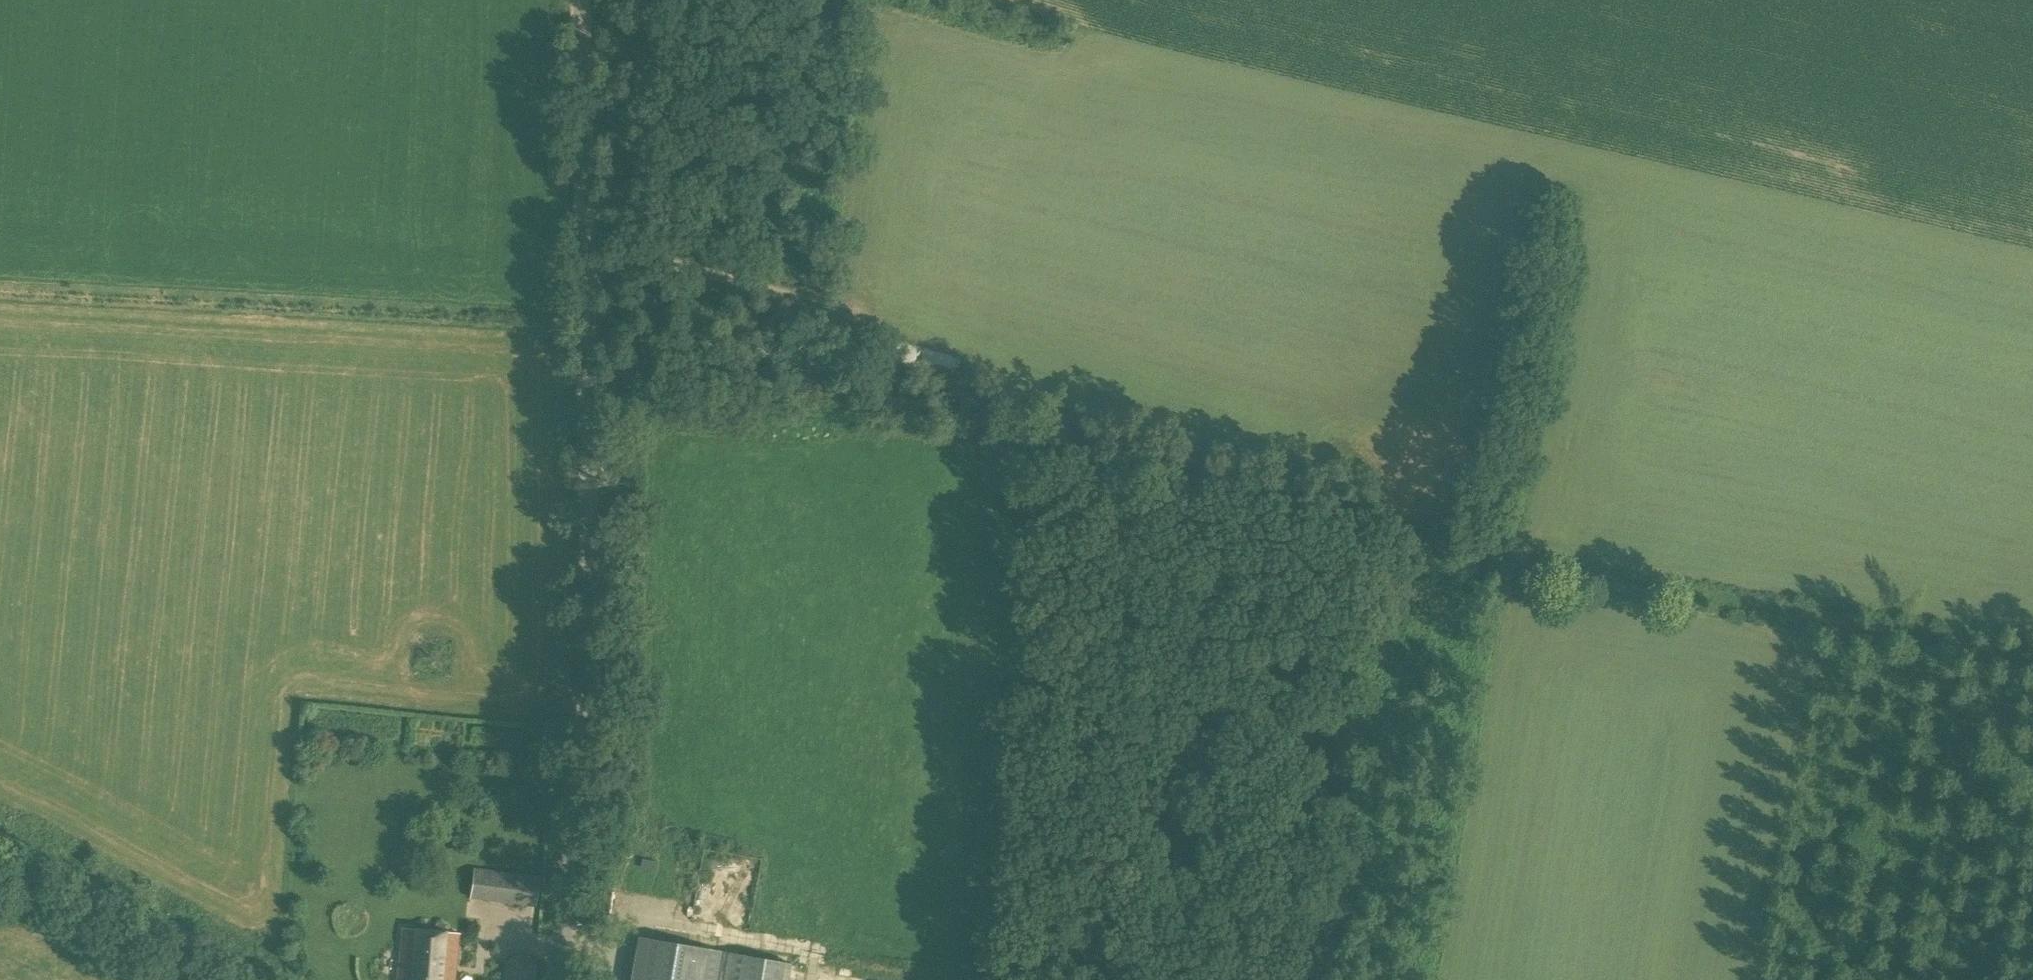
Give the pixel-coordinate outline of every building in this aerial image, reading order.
[(535,907),(539,876),(474,867),(470,898),(535,907)] [(397,979),(455,979),(459,935),(402,929),(397,979)] [(791,964),(638,937),(631,979),(788,979),(791,964)] [(536,967),(529,956),(514,954),(503,962),(501,979),(535,979),(536,967)]
